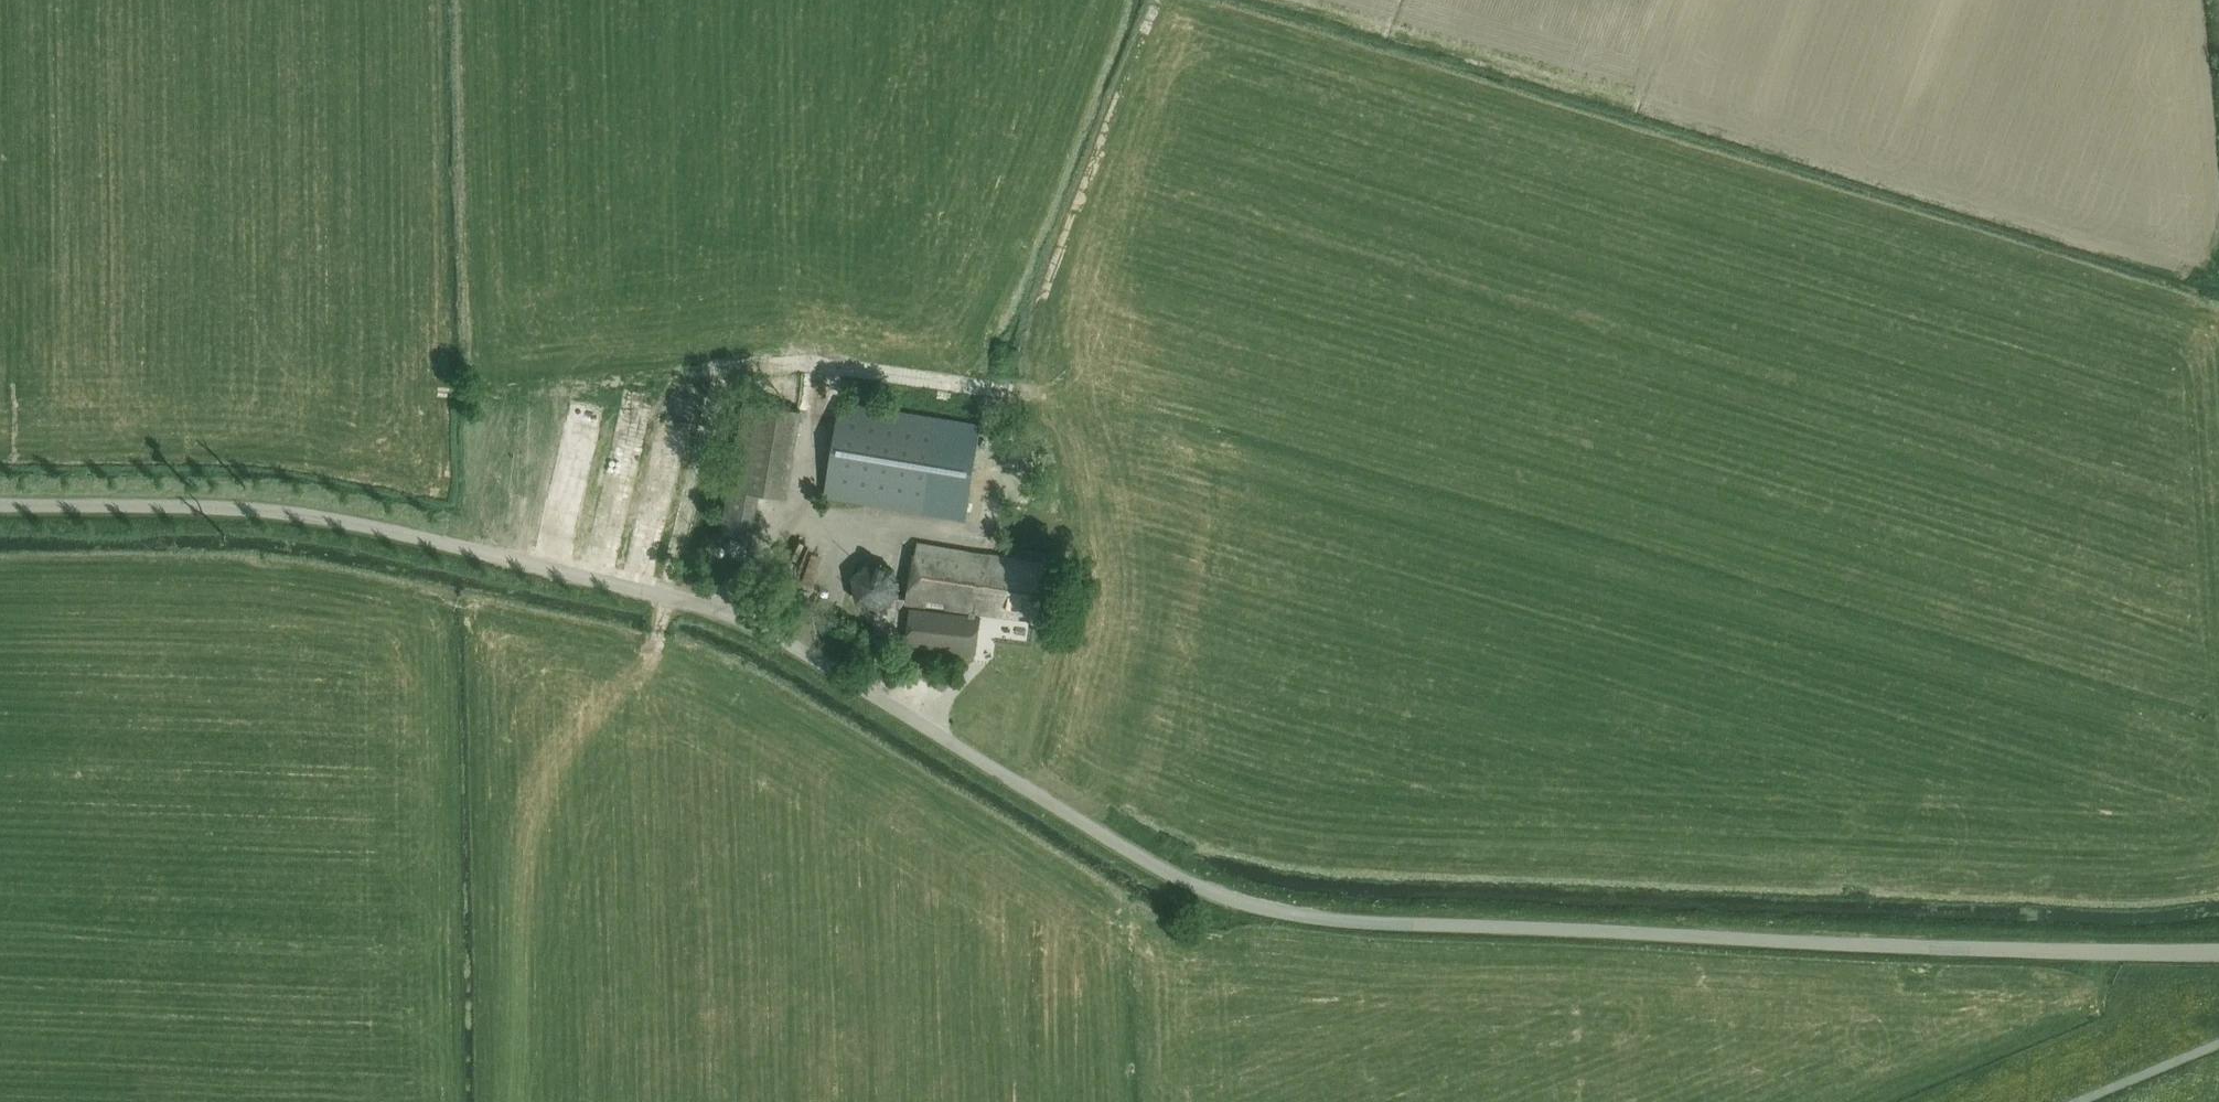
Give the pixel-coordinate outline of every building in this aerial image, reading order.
[(801,412),(745,402),(722,534),(751,539),(758,495),(786,500),(801,412)] [(965,521),(981,426),(840,403),(824,498),(965,521)] [(551,535),(586,542),(614,415),(578,408),(551,535)] [(917,544),(908,602),(1037,621),(1046,564),(917,544)] [(894,573),(865,587),(875,607),(904,593),(894,573)] [(978,618),(910,610),(906,646),(974,654),(978,618)]
